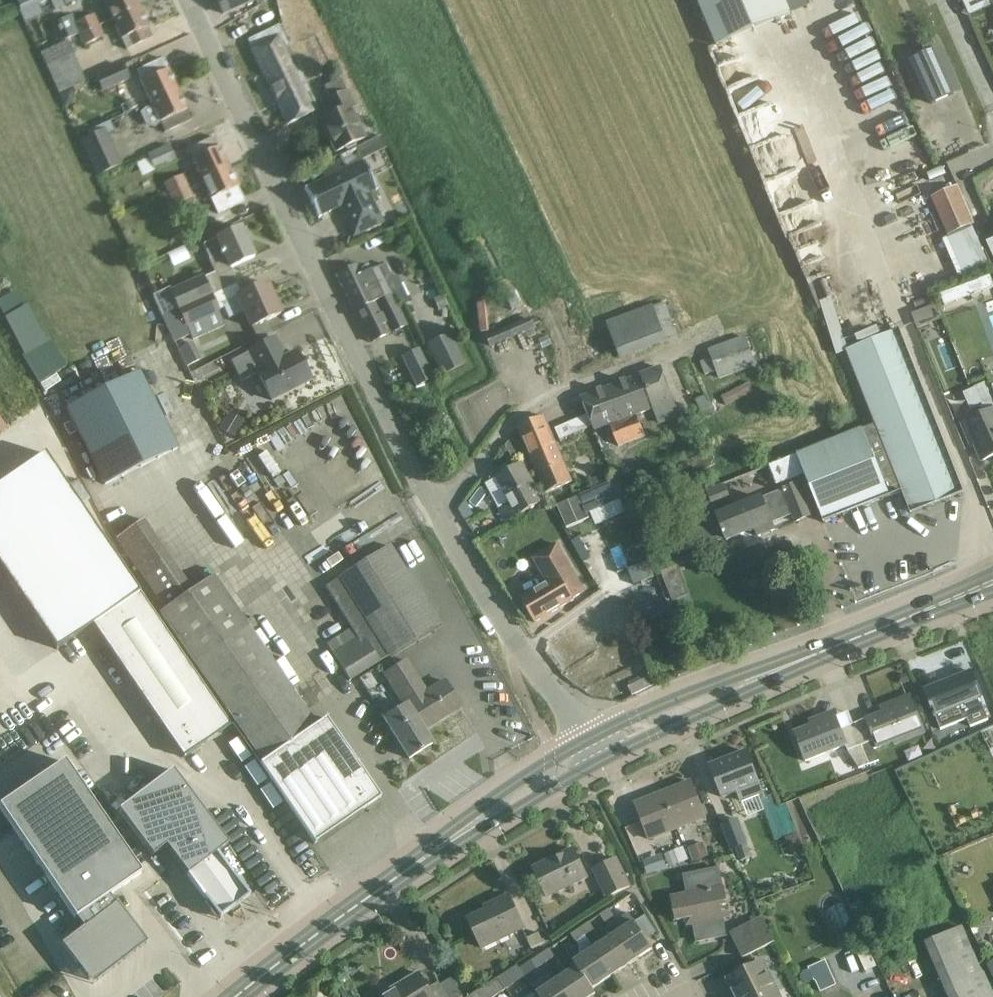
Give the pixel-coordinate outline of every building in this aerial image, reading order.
[(21,6),(20,7),(21,11),(19,12),(20,12),(46,0),(18,0),(21,6)] [(20,12),(22,18),(63,0),(46,0),(20,12)] [(140,7),(137,0),(103,0),(112,19),(140,7)] [(253,0),(217,0),(224,14),(253,0)] [(717,46),(791,15),(789,11),(806,4),(805,0),(697,0),(717,46)] [(140,7),(112,19),(121,39),(122,39),(127,49),(153,37),(148,27),(149,27),(140,7)] [(80,35),(99,25),(95,15),(75,23),(71,15),(45,26),(53,45),(79,34),(80,35)] [(268,81),(299,67),(294,56),(279,24),(249,39),(268,81)] [(99,25),(80,35),(84,45),(104,36),(99,25)] [(68,41),(41,53),(59,94),(86,82),(68,41)] [(929,105),(961,91),(941,47),(909,61),(929,105)] [(151,102),(178,89),(163,58),(136,70),(151,102)] [(123,65),(95,77),(102,91),(129,79),(123,65)] [(299,67),(268,81),(287,123),(317,109),(299,67)] [(335,151),(366,137),(351,104),(355,102),(349,89),(345,91),(340,80),(324,87),(329,98),(322,101),(329,116),(321,120),(323,125),(326,124),(330,133),(328,135),(335,151)] [(178,89),(151,102),(151,103),(140,113),(146,125),(155,129),(160,123),(165,133),(192,120),(178,89)] [(87,132),(89,137),(81,141),(96,176),(121,165),(107,134),(113,131),(109,122),(87,132)] [(188,149),(192,159),(202,179),(229,167),(215,136),(188,149)] [(169,145),(148,154),(155,171),(176,161),(169,145)] [(306,187),(305,188),(319,218),(320,217),(320,216),(340,206),(354,235),(382,222),(368,193),(375,190),(376,191),(377,190),(363,160),(361,161),(362,162),(306,188),(306,187)] [(245,202),(238,187),(229,167),(202,179),(211,199),(212,199),(218,214),(245,202)] [(169,194),(187,186),(182,174),(164,182),(169,194)] [(187,186),(169,194),(175,206),(193,198),(187,186)] [(949,235),(954,233),(970,226),(972,225),(955,187),(933,197),(934,199),(949,234),(949,235)] [(216,238),(203,244),(210,259),(218,277),(232,270),(231,267),(255,256),(242,227),(216,238)] [(356,314),(392,297),(390,294),(396,291),(384,265),(362,275),(357,265),(338,274),(356,314)] [(170,288),(153,296),(163,317),(212,295),(204,278),(203,276),(171,290),(170,288)] [(241,295),(222,303),(224,308),(229,319),(242,313),(249,328),(280,314),(267,283),(241,295)] [(0,296),(0,314),(34,382),(59,369),(18,287),(0,296)] [(513,290),(504,294),(511,310),(520,306),(513,290)] [(212,295),(163,317),(164,320),(174,342),(191,334),(193,340),(223,326),(216,312),(219,310),(212,295)] [(392,297),(356,314),(370,342),(405,326),(392,297)] [(485,302),(476,303),(479,332),(488,331),(485,302)] [(598,320),(613,358),(660,341),(646,303),(598,320)] [(665,303),(653,307),(664,338),(677,334),(665,303)] [(918,328),(941,319),(935,304),(912,313),(918,328)] [(529,318),(484,338),(489,348),(525,332),(528,339),(536,336),(529,318)] [(805,473),(804,473),(823,521),(902,490),(911,513),(962,493),(898,329),(846,350),(875,423),(797,454),(805,473)] [(449,333),(426,344),(441,375),(464,364),(449,333)] [(745,336),(708,350),(711,358),(700,362),(705,375),(715,371),(719,380),(755,367),(749,350),(755,348),(751,336),(746,338),(745,336)] [(248,351),(249,352),(231,361),(241,381),(257,373),(271,400),(310,380),(296,352),(285,357),(275,338),(248,351)] [(418,349),(401,358),(416,388),(433,379),(418,349)] [(660,368),(581,397),(595,430),(654,408),(659,423),(678,415),(660,368)] [(140,371),(67,407),(105,484),(177,448),(140,371)] [(748,382),(722,395),(727,405),(753,392),(748,382)] [(963,393),(970,409),(981,404),(985,413),(965,422),(982,461),(992,456),(992,401),(985,383),(974,388),(963,393)] [(706,395),(696,401),(705,418),(716,413),(706,395)] [(586,414),(571,420),(577,433),(592,427),(586,414)] [(543,416),(517,427),(546,493),(572,481),(543,416)] [(637,417),(611,425),(618,446),(644,437),(637,417)] [(805,473),(797,454),(769,465),(777,484),(804,473),(805,473)] [(505,522),(517,515),(543,501),(522,463),(496,478),(509,502),(498,509),(505,522)] [(557,504),(567,528),(589,519),(587,513),(619,500),(611,481),(557,504)] [(817,515),(803,481),(781,489),(781,490),(762,498),(762,497),(706,520),(713,539),(724,535),(726,540),(754,529),(757,537),(775,530),(769,517),(789,509),(795,524),(817,515)] [(712,506),(731,499),(725,485),(707,493),(712,506)] [(0,535),(72,640),(93,626),(139,594),(86,518),(67,489),(12,527),(0,535)] [(116,538),(115,539),(164,610),(160,613),(263,764),(260,766),(304,831),(313,844),(380,798),(371,785),(330,725),(320,732),(214,576),(192,591),(143,520),(139,522),(116,538)] [(532,558),(547,583),(521,599),(534,622),(586,592),(557,543),(532,558)] [(347,677),(435,622),(389,547),(339,578),(325,587),(350,628),(326,643),(347,677)] [(672,601),(689,594),(677,565),(661,572),(672,601)] [(82,689),(19,582),(0,593),(0,649),(43,722),(68,708),(63,700),(82,689)] [(326,592),(306,603),(318,624),(338,613),(326,592)] [(139,594),(93,626),(184,758),(230,726),(139,594)] [(565,673),(612,636),(588,606),(541,644),(565,673)] [(427,691),(407,658),(385,672),(406,705),(431,744),(432,744),(423,730),(460,707),(444,681),(427,691)] [(988,719),(980,698),(981,698),(971,671),(925,689),(941,729),(967,719),(970,726),(988,719)] [(898,707),(866,719),(853,724),(869,764),(878,761),(874,749),(894,741),(895,744),(924,732),(910,695),(895,701),(898,707)] [(431,744),(406,705),(384,719),(409,759),(431,744)] [(869,764),(853,724),(840,729),(835,716),(795,732),(806,760),(846,743),(849,751),(859,768),(869,764)] [(745,752),(710,765),(722,797),(736,791),(740,801),(761,792),(745,752)] [(108,895),(142,872),(141,871),(67,763),(64,759),(0,802),(0,809),(75,918),(76,917),(82,925),(60,942),(89,979),(142,938),(113,900),(112,901),(108,895)] [(152,857),(165,847),(219,918),(248,896),(216,854),(228,845),(172,770),(118,811),(152,857)] [(690,782),(663,792),(677,828),(704,817),(690,782)] [(677,828),(663,792),(635,803),(649,839),(677,828)] [(737,819),(721,825),(731,851),(736,849),(740,861),(752,857),(737,819)] [(693,860),(707,856),(704,843),(690,848),(693,860)] [(573,849),(533,868),(547,897),(587,877),(573,849)] [(667,854),(671,866),(687,860),(682,849),(667,854)] [(616,858),(592,870),(607,899),(631,887),(616,858)] [(687,893),(671,897),(676,921),(692,917),(697,941),(726,935),(722,918),(729,917),(723,887),(722,887),(718,868),(684,875),(687,893)] [(494,906),(468,919),(482,948),(524,928),(509,895),(492,903),(494,906)] [(609,909),(600,915),(605,923),(614,916),(609,909)] [(635,922),(634,922),(629,913),(619,919),(625,928),(614,935),(631,962),(652,948),(646,939),(656,932),(645,915),(635,922)] [(761,917),(729,933),(742,957),(773,941),(761,917)] [(580,928),(585,936),(595,930),(589,922),(580,928)] [(925,943),(948,996),(992,996),(992,992),(984,972),(983,973),(963,926),(925,943)] [(585,936),(580,928),(571,934),(577,942),(585,936)] [(538,933),(527,938),(532,949),(543,944),(538,933)] [(614,935),(594,949),(612,975),(631,962),(614,935)] [(580,958),(573,962),(576,967),(577,967),(592,989),(592,988),(612,975),(594,949),(588,941),(586,936),(577,942),(579,946),(579,947),(580,958)] [(540,955),(545,962),(554,956),(549,949),(540,955)] [(545,962),(540,955),(532,961),(537,968),(545,962)] [(801,979),(805,983),(810,983),(813,979),(816,981),(821,992),(835,985),(824,960),(809,967),(809,971),(804,971),(801,974),(801,979)] [(727,980),(736,996),(781,996),(763,962),(727,980)] [(557,980),(568,996),(590,996),(595,994),(577,967),(576,967),(557,980)] [(419,973),(389,990),(391,994),(386,996),(433,996),(419,973)] [(500,982),(506,990),(515,984),(510,976),(500,982)] [(440,985),(447,996),(461,996),(463,996),(452,978),(440,985)] [(500,982),(498,978),(469,996),(494,996),(506,990),(500,982)] [(537,993),(539,996),(568,996),(557,980),(537,993)]
